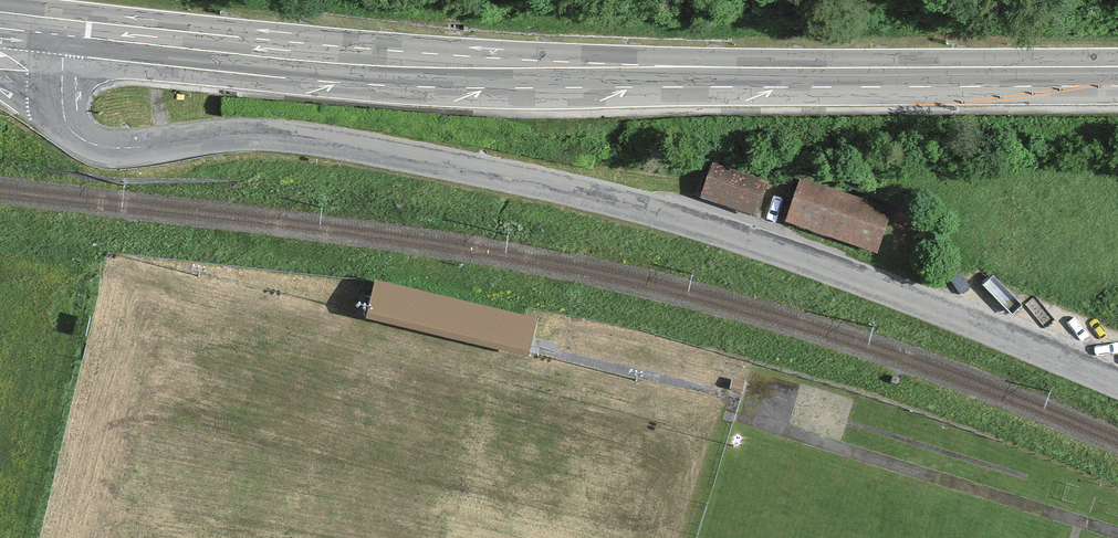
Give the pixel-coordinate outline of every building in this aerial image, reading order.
[(769,184),(713,165),(701,201),(756,220),(769,184)] [(893,214),(801,181),(785,226),(877,259),(893,214)]
